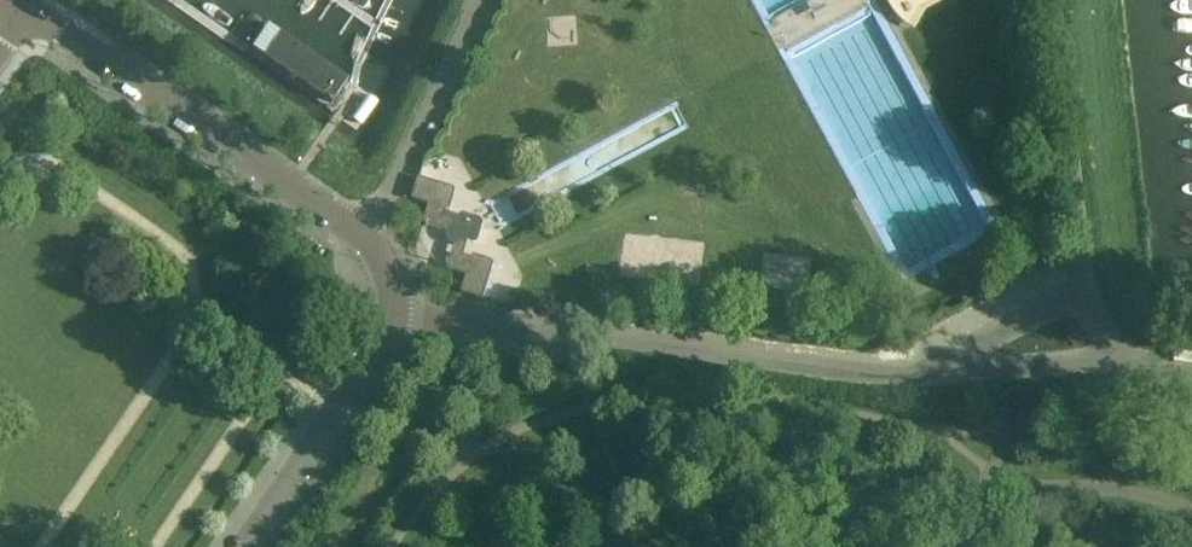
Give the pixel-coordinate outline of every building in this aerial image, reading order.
[(904,15),(931,0),(896,0),(904,15)] [(354,83),(352,81),(264,22),(247,47),(245,50),(303,91),(332,111),(330,113),(334,115),(303,160),(310,164),(341,120),(356,131),(377,100),(354,83)] [(445,208),(449,195),(454,196),(454,195),(450,193),(451,189),(419,179),(412,201),(413,201),(414,200),(430,205),(425,221),(424,221),(423,222),(424,222),(424,223),(426,224),(426,226),(427,227),(427,224),(438,228),(437,230),(439,231),(440,230),(439,229),(441,222),(445,210),(449,211),(450,210),(445,208)] [(481,228),(482,228),(482,227),(480,226),(478,222),(478,219),(477,219),(477,221),(463,216),(462,219),(460,218),(458,225),(454,224),(454,226),(452,230),(449,228),(448,232),(447,232),(446,233),(453,246),(455,246),(455,245),(458,246),(459,243),(465,245),(466,241),(470,242),(473,243),(474,241),(476,242),(481,228)] [(439,229),(440,230),(447,232),(448,232),(449,228),(452,230),(454,226),(441,222),(439,229)] [(455,246),(452,253),(452,255),(466,259),(470,242),(466,241),(465,245),(459,243),(458,246),(455,245),(455,246)] [(488,266),(489,261),(488,261),(487,265),(473,261),(474,256),(473,256),(472,261),(466,259),(452,255),(452,253),(451,253),(451,255),(453,256),(450,267),(447,266),(447,267),(449,268),(449,270),(450,270),(449,272),(451,272),(451,271),(467,276),(462,292),(461,292),(461,293),(483,300),(483,299),(493,267),(488,266)] [(986,294),(985,292),(983,291),(981,290),(979,290),(977,291),(966,297),(964,299),(963,300),(962,303),(963,305),(964,307),(986,294)]
